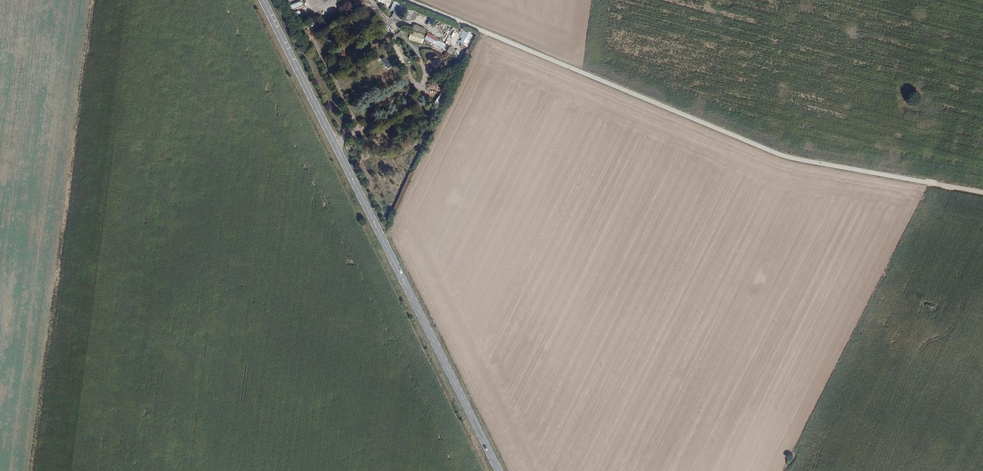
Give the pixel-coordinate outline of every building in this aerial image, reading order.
[(399,19),(403,7),(392,3),(390,9),(393,10),(390,16),(399,19)] [(407,9),(404,18),(410,19),(413,11),(407,9)] [(411,30),(424,35),(426,29),(413,24),(411,30)] [(421,44),(424,35),(411,30),(407,40),(421,44)] [(462,31),(459,43),(468,46),(471,34),(462,31)] [(438,39),(427,33),(424,38),(434,44),(435,41),(437,40),(438,39)] [(435,41),(434,44),(443,49),(445,45),(437,40),(435,41)] [(383,71),(390,68),(385,57),(378,60),(383,71)]
